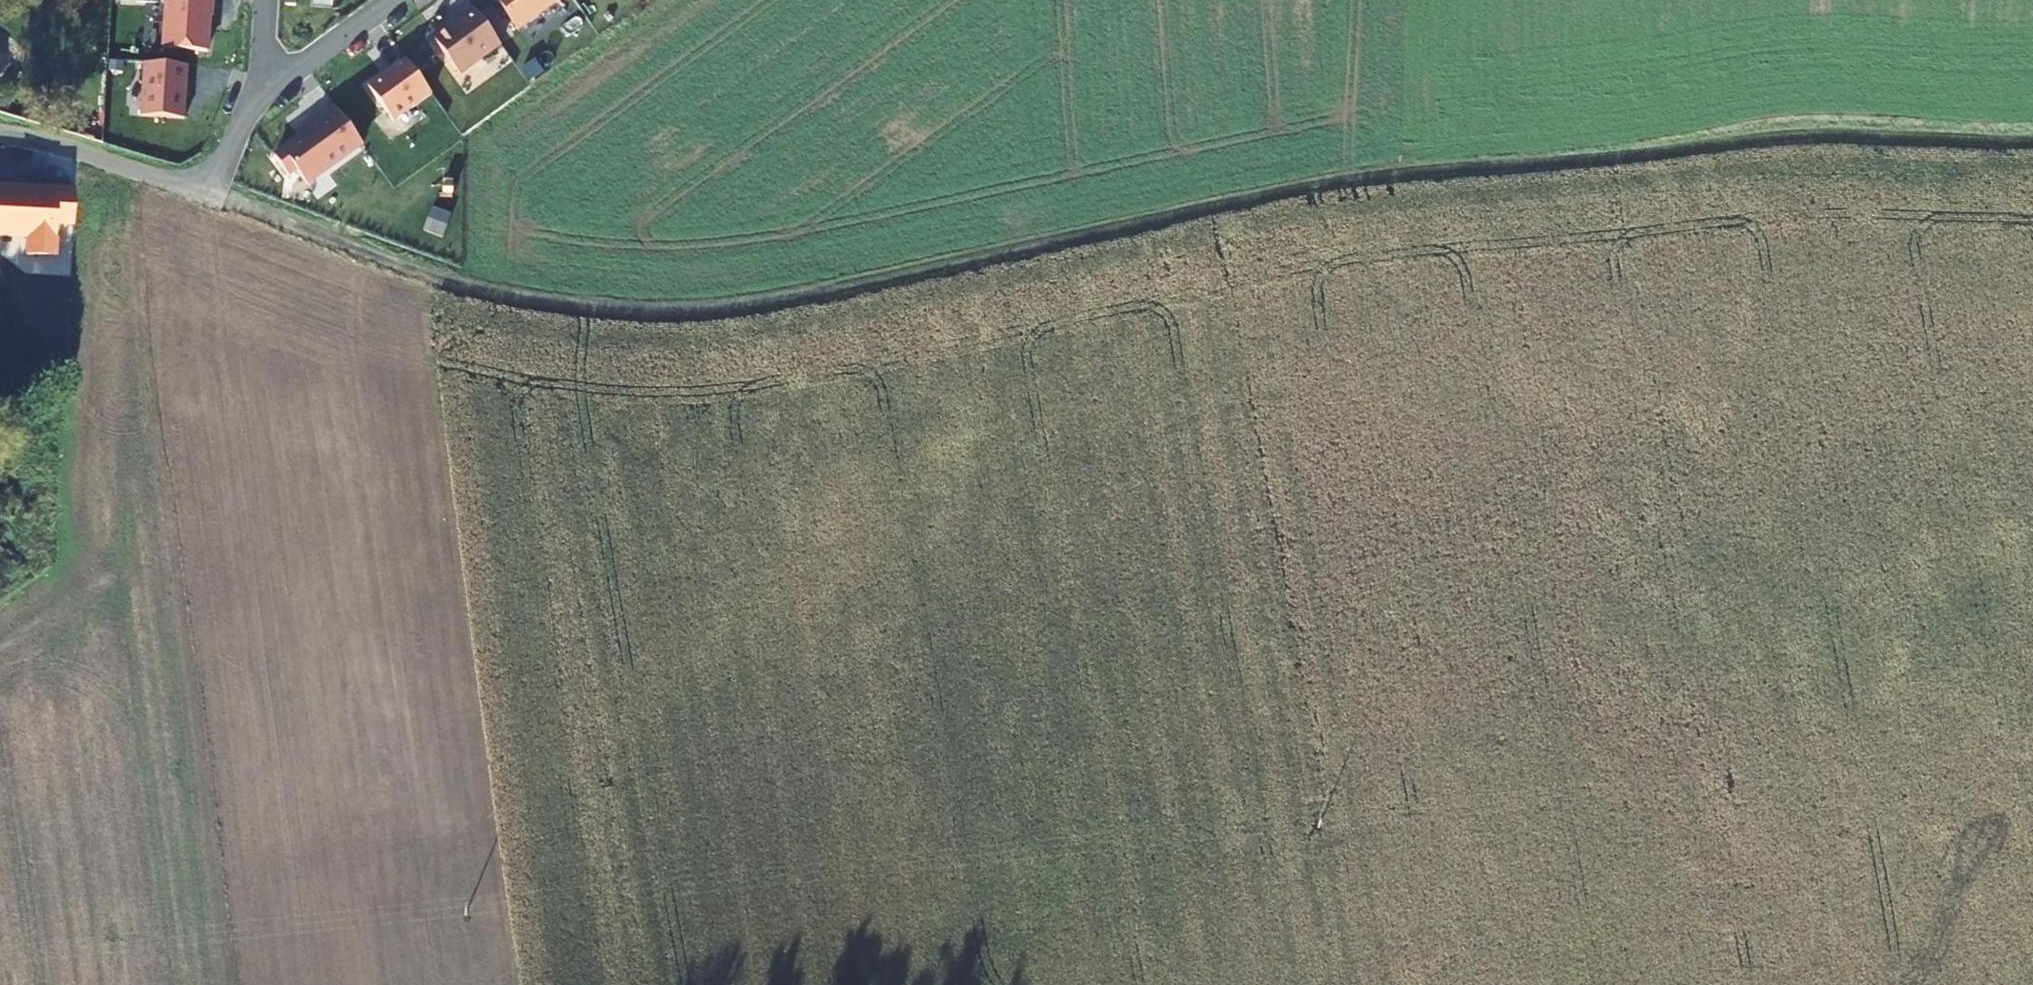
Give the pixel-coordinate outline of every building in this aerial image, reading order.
[(164,50),(208,53),(210,31),(208,28),(209,18),(213,19),(214,0),(167,0),(164,50)] [(519,31),(561,0),(497,0),(519,31)] [(454,27),(451,27),(434,39),(460,75),(501,45),(475,9),(461,19),(463,21),(454,27)] [(432,94),(406,59),(368,87),(394,122),(432,94)] [(186,119),(190,66),(145,63),(142,116),(186,119)] [(364,144),(337,108),(275,156),(290,175),(297,170),(308,185),(364,144)] [(73,188),(35,187),(35,192),(26,191),(26,187),(0,186),(0,236),(26,237),(26,255),(54,256),(55,223),(72,223),(73,188)]
